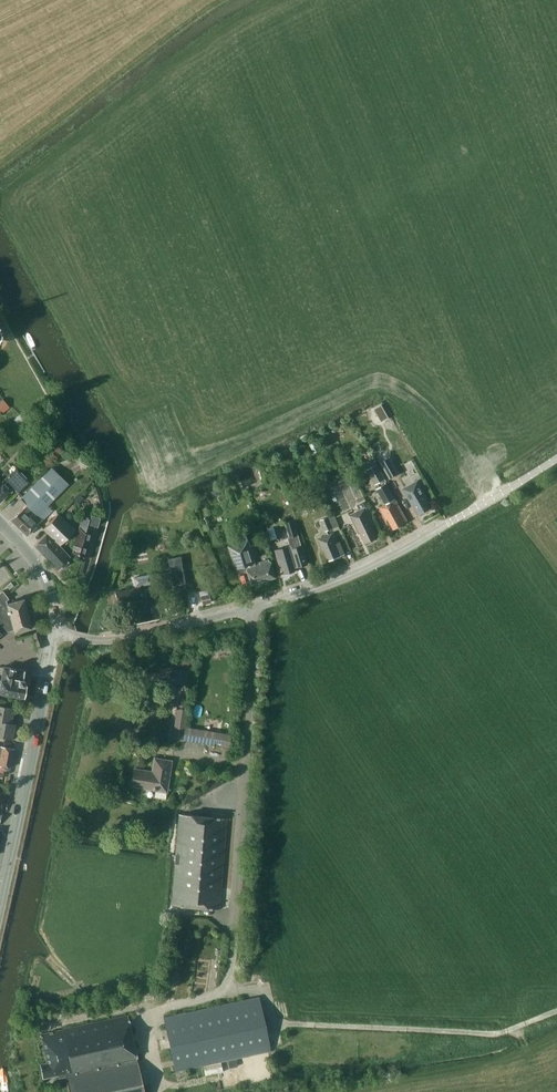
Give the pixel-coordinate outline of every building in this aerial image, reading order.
[(28,462),(32,457),(28,453),(24,458),(28,462)] [(380,462),(390,478),(399,473),(390,456),(380,462)] [(367,469),(375,484),(385,478),(377,464),(367,469)] [(2,481),(0,483),(0,502),(11,491),(6,486),(9,484),(18,493),(30,481),(16,467),(2,481)] [(67,484),(51,468),(20,499),(26,505),(11,519),(27,535),(42,520),(37,514),(67,484)] [(428,498),(418,480),(403,488),(411,502),(413,503),(419,514),(432,507),(427,499),(428,498)] [(407,521),(387,483),(377,488),(386,504),(380,508),(386,518),(387,518),(393,529),(407,521)] [(78,493),(73,498),(78,503),(83,498),(78,493)] [(374,526),(365,507),(349,515),(359,533),(360,533),(365,543),(377,537),(372,527),(374,526)] [(85,556),(88,544),(94,525),(97,526),(99,517),(83,512),(71,552),(85,556)] [(35,546),(57,570),(70,558),(59,545),(74,530),(58,514),(43,529),(47,534),(35,546)] [(339,525),(334,514),(321,520),(325,531),(339,525)] [(301,545),(294,520),(286,522),(290,537),(288,538),(291,545),(275,550),(277,555),(281,571),(284,570),(285,574),(296,571),(294,567),(308,563),(302,545),(301,545)] [(273,525),(266,527),(268,534),(275,531),(273,525)] [(318,539),(320,544),(321,546),(322,545),(329,561),(345,554),(339,541),(338,542),(334,532),(326,535),(318,539)] [(255,563),(250,544),(249,540),(230,545),(237,569),(243,567),(246,566),(252,584),(276,577),(270,559),(259,562),(255,563)] [(133,577),(135,586),(152,583),(151,574),(133,577)] [(143,601),(140,587),(115,592),(118,604),(124,603),(129,625),(159,619),(153,593),(146,595),(147,600),(143,601)] [(7,603),(6,600),(8,599),(2,591),(0,592),(0,635),(9,631),(13,629),(13,632),(15,632),(31,627),(23,599),(7,603)] [(212,603),(209,594),(203,595),(206,605),(212,603)] [(24,697),(26,685),(23,684),(23,679),(22,679),(24,670),(2,667),(0,680),(0,693),(24,697)] [(11,723),(14,708),(0,705),(0,721),(11,723)] [(182,740),(187,709),(177,707),(176,714),(178,715),(175,738),(182,740)] [(12,739),(15,724),(11,723),(0,721),(0,737),(12,739)] [(185,727),(183,740),(214,744),(214,742),(216,731),(185,727)] [(231,734),(216,731),(214,742),(221,743),(221,746),(229,747),(231,734)] [(14,748),(0,746),(0,765),(10,767),(14,748)] [(134,769),(131,787),(155,790),(154,798),(165,799),(166,792),(171,761),(154,758),(152,772),(134,769)] [(219,909),(226,819),(179,814),(171,904),(219,909)] [(270,1051),(258,997),(163,1017),(174,1072),(270,1051)] [(68,1091),(144,1091),(127,1014),(40,1033),(46,1063),(39,1064),(42,1078),(57,1074),(58,1078),(65,1077),(68,1091)]
